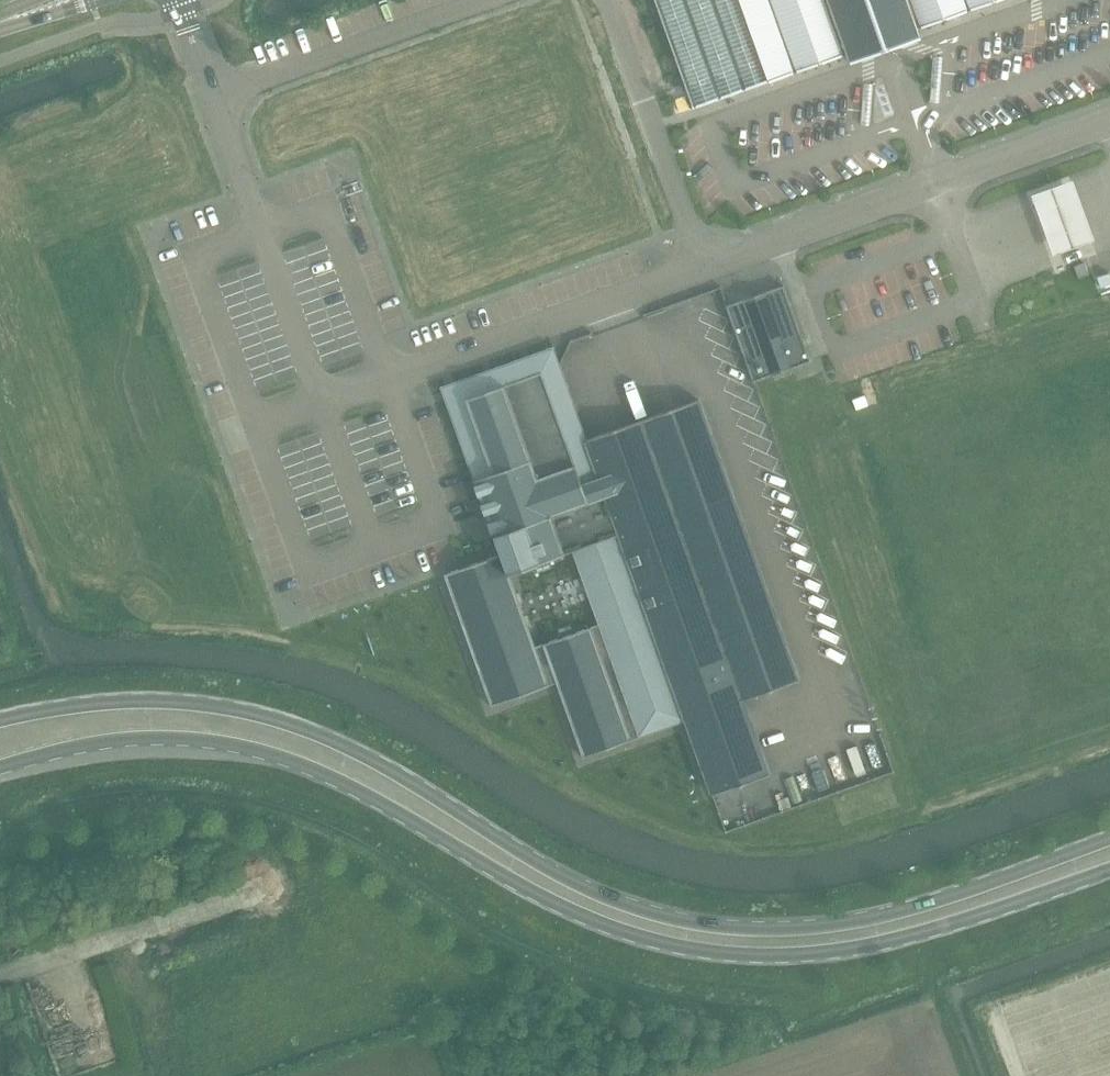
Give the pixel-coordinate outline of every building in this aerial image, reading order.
[(847,54),(850,63),(920,38),(917,29),(998,0),(655,0),(671,46),(693,108),(847,54)] [(873,85),(863,85),(860,125),(870,126),(873,85)] [(1073,180),(1031,195),(1042,223),(1054,256),(1095,241),(1083,207),(1073,180)] [(1084,264),(1074,267),(1078,278),(1088,274),(1084,264)] [(1097,276),(1100,286),(1109,283),(1109,275),(1109,272),(1097,276)] [(753,382),(774,375),(811,361),(783,285),(726,306),(753,382)] [(560,365),(466,399),(493,473),(473,480),(487,518),(497,544),(500,554),(459,569),(444,574),(491,706),(556,683),(583,757),(685,721),(712,796),(769,775),(743,700),(799,680),(698,400),(587,439),(560,365)]
